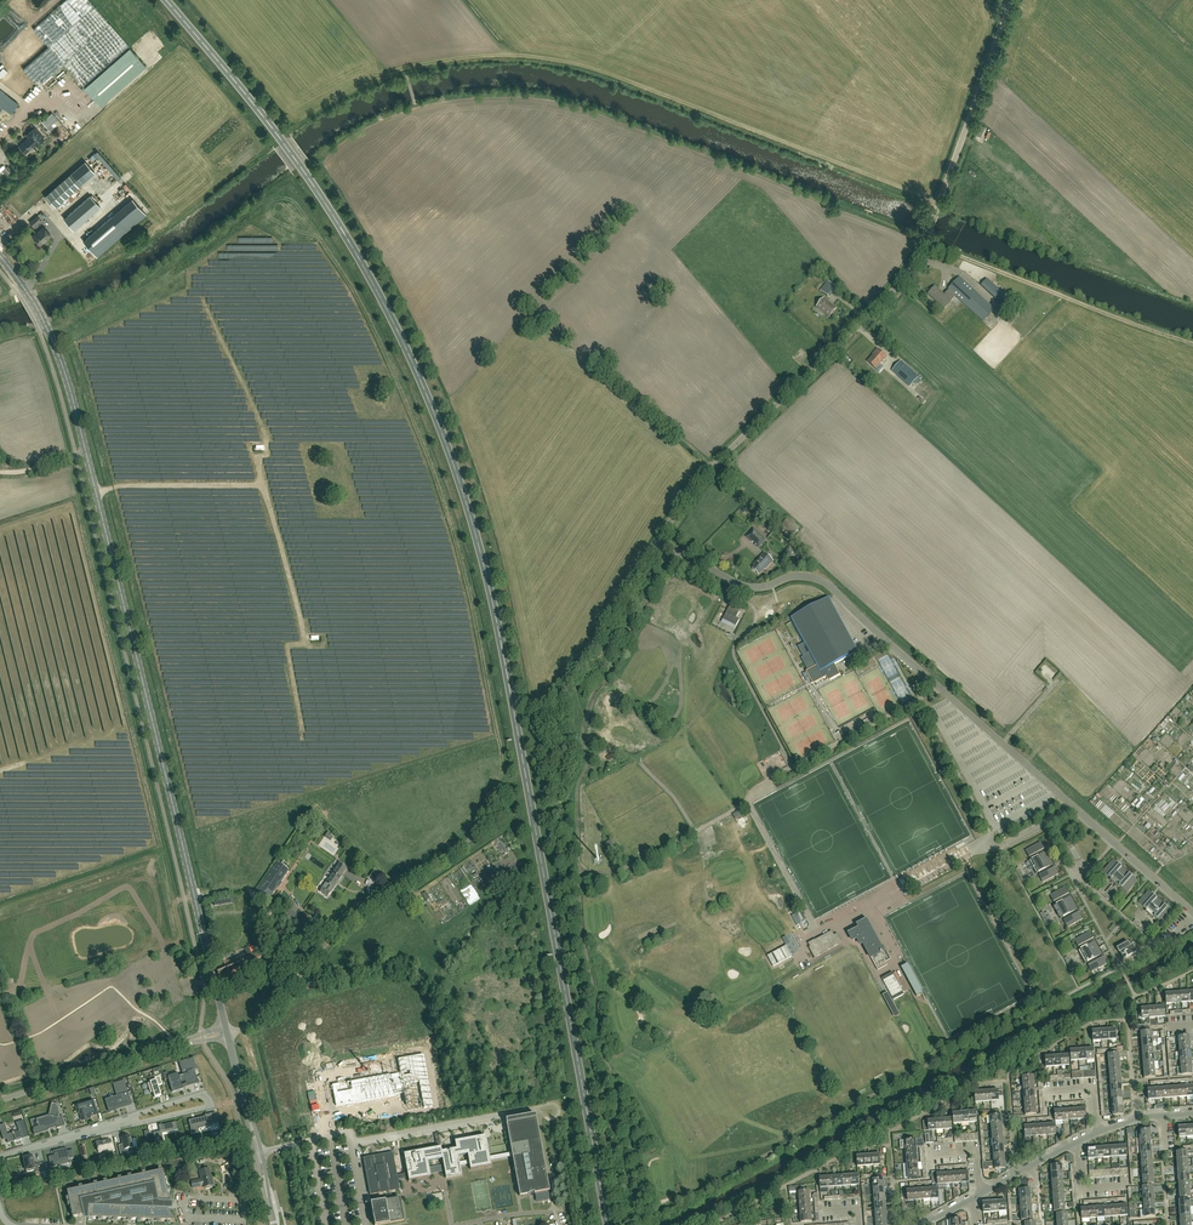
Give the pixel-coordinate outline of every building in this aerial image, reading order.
[(48,46),(23,68),(38,86),(64,63),(85,87),(130,47),(89,0),(65,0),(33,28),(48,46)] [(100,106),(146,65),(130,47),(85,87),(100,106)] [(57,71),(44,87),(45,88),(47,86),(51,89),(62,76),(57,71)] [(16,84),(8,94),(18,101),(27,89),(21,84),(19,87),(16,84)] [(11,114),(19,104),(0,90),(0,107),(3,110),(4,109),(11,114)] [(52,113),(42,122),(51,132),(54,129),(51,125),(58,119),(52,113)] [(981,137),(983,132),(985,127),(980,125),(978,130),(976,135),(981,137)] [(27,133),(29,136),(35,143),(36,144),(44,137),(35,127),(27,133)] [(26,152),(35,143),(29,136),(20,144),(26,152)] [(81,184),(71,173),(44,196),(54,208),(81,184)] [(64,219),(73,230),(100,207),(91,195),(64,219)] [(114,214),(83,241),(93,252),(123,225),(114,214)] [(30,222),(33,226),(40,220),(37,216),(30,222)] [(37,241),(40,245),(51,236),(43,227),(33,236),(33,237),(33,239),(35,241),(37,241)] [(959,277),(948,289),(949,290),(944,295),(935,286),(928,294),(944,309),(951,301),(950,301),(955,296),(983,321),(995,309),(959,277)] [(987,279),(982,285),(998,299),(997,300),(1000,303),(1006,297),(987,279)] [(829,296),(837,287),(830,281),(822,290),(829,296)] [(829,317),(837,309),(824,298),(817,307),(829,317)] [(873,377),(881,384),(890,374),(882,367),(882,368),(879,365),(886,357),(878,349),(874,353),(875,354),(868,362),(875,368),(879,371),(873,377)] [(914,382),(918,377),(904,365),(897,374),(910,386),(914,382)] [(949,372),(944,376),(948,381),(953,376),(949,372)] [(744,513),(748,508),(745,504),(740,509),(744,513)] [(792,536),(799,528),(788,518),(781,526),(792,536)] [(747,537),(753,542),(754,542),(756,544),(756,545),(759,548),(766,540),(760,534),(754,529),(747,537)] [(765,570),(773,561),(764,553),(754,564),(755,565),(752,568),(759,574),(764,569),(765,570)] [(802,658),(808,670),(806,671),(813,684),(826,677),(828,681),(830,680),(840,675),(835,664),(858,651),(829,597),(791,618),(804,643),(798,646),(804,657),(802,658)] [(730,606),(723,619),(736,626),(739,619),(736,618),(739,611),(730,606)] [(1044,665),(1041,668),(1052,677),(1054,674),(1044,665)] [(1160,726),(1157,730),(1160,733),(1168,724),(1165,721),(1160,726)] [(605,843),(608,848),(614,845),(611,840),(605,843)] [(1029,860),(1033,867),(1051,857),(1047,851),(1044,852),(1043,850),(1044,849),(1041,842),(1025,850),(1030,860),(1029,860)] [(309,852),(305,857),(311,860),(314,855),(309,852)] [(506,861),(516,857),(514,852),(504,856),(506,861)] [(1054,864),(1051,857),(1033,867),(1036,874),(1038,873),(1043,882),(1058,874),(1054,867),(1053,868),(1051,865),(1054,864)] [(493,864),(501,876),(508,871),(500,859),(493,864)] [(1110,879),(1114,883),(1127,869),(1120,863),(1119,864),(1113,859),(1103,871),(1111,878),(1110,879)] [(269,898),(288,870),(278,862),(276,864),(258,890),(269,898)] [(509,866),(513,870),(518,866),(514,862),(509,866)] [(328,885),(326,889),(323,887),(320,891),(327,897),(331,892),(329,891),(332,887),(333,888),(338,882),(337,881),(338,880),(339,880),(342,877),(341,877),(347,869),(339,863),(335,870),(334,869),(329,876),(330,877),(325,883),(328,885)] [(480,869),(484,875),(489,872),(486,866),(480,869)] [(1133,875),(1127,869),(1114,883),(1118,887),(1119,886),(1127,893),(1138,881),(1132,876),(1133,875)] [(1053,905),(1057,912),(1075,902),(1071,896),(1069,897),(1067,894),(1069,894),(1065,887),(1050,895),(1055,904),(1053,905)] [(1145,911),(1149,914),(1162,900),(1155,894),(1154,895),(1149,890),(1138,902),(1146,909),(1145,911)] [(1168,906),(1162,900),(1149,914),(1153,918),(1154,917),(1162,924),(1173,912),(1168,907),(1168,906)] [(1079,909),(1075,902),(1057,912),(1061,919),(1062,918),(1067,927),(1083,919),(1079,912),(1077,913),(1076,910),(1079,909)] [(290,909),(286,916),(292,920),(297,914),(290,909)] [(801,924),(807,921),(801,911),(795,914),(801,924)] [(853,940),(857,938),(860,944),(863,943),(878,970),(887,965),(886,962),(891,959),(884,946),(881,947),(866,920),(863,922),(862,920),(859,921),(860,924),(856,926),(858,929),(849,934),(853,940)] [(838,943),(841,941),(837,934),(834,935),(832,931),(815,940),(815,939),(808,943),(810,947),(809,947),(815,958),(822,954),(821,954),(839,944),(838,943)] [(1093,938),(1090,932),(1074,940),(1079,949),(1078,950),(1085,964),(1087,963),(1092,972),(1107,964),(1103,957),(1102,958),(1100,955),(1103,954),(1096,940),(1093,942),(1092,939),(1093,938)] [(801,937),(789,943),(791,947),(803,941),(801,937)] [(1131,942),(1129,943),(1128,942),(1117,948),(1119,953),(1120,953),(1124,959),(1137,952),(1134,947),(1135,946),(1134,943),(1132,944),(1131,942)] [(792,956),(786,946),(767,956),(773,966),(792,956)] [(252,956),(255,961),(261,958),(258,953),(252,956)] [(924,1000),(927,999),(904,957),(902,958),(905,965),(901,967),(917,996),(921,994),(924,1000)] [(271,971),(276,968),(272,959),(266,962),(271,971)] [(904,983),(902,979),(905,978),(901,968),(896,971),(903,985),(908,983),(907,981),(904,983)] [(892,972),(882,978),(893,1000),(904,994),(892,972)] [(1189,1002),(1188,990),(1188,991),(1184,992),(1184,991),(1181,991),(1182,1003),(1189,1002)] [(1176,991),(1173,992),(1174,1003),(1182,1003),(1181,991),(1181,992),(1176,992),(1176,991)] [(1165,993),(1166,1004),(1174,1003),(1173,992),(1173,993),(1168,993),(1168,992),(1165,992),(1165,993)] [(1152,1006),(1149,1007),(1150,1018),(1157,1017),(1156,1006),(1156,1007),(1152,1007),(1152,1006)] [(1165,1017),(1164,1006),(1159,1006),(1156,1006),(1157,1017),(1165,1017)] [(1150,1021),(1150,1018),(1149,1007),(1144,1008),(1144,1007),(1141,1007),(1141,1008),(1142,1019),(1146,1018),(1147,1023),(1145,1023),(1146,1029),(1151,1029),(1150,1026),(1150,1021)] [(1103,1029),(1100,1029),(1101,1040),(1108,1040),(1108,1028),(1107,1028),(1107,1029),(1103,1030),(1103,1029)] [(1110,1028),(1108,1028),(1108,1040),(1116,1039),(1115,1028),(1115,1029),(1111,1029),(1110,1028)] [(1101,1040),(1100,1029),(1100,1030),(1095,1030),(1095,1029),(1092,1030),(1093,1041),(1101,1040)] [(1140,1037),(1141,1040),(1152,1039),(1152,1031),(1141,1032),(1141,1037),(1140,1037)] [(1179,1044),(1190,1043),(1189,1039),(1190,1039),(1190,1036),(1189,1036),(1178,1036),(1178,1037),(1179,1044)] [(1141,1040),(1142,1044),(1141,1044),(1141,1047),(1153,1046),(1152,1042),(1154,1042),(1155,1041),(1155,1039),(1152,1039),(1141,1040)] [(1191,1046),(1190,1043),(1179,1044),(1180,1052),(1191,1051),(1190,1051),(1190,1046),(1191,1046)] [(444,1046),(436,1047),(440,1065),(447,1063),(444,1046)] [(1141,1052),(1142,1055),(1153,1054),(1153,1046),(1141,1047),(1142,1047),(1142,1052),(1141,1052)] [(1079,1060),(1086,1059),(1086,1048),(1085,1048),(1085,1049),(1081,1049),(1081,1048),(1078,1049),(1079,1060)] [(1094,1059),(1093,1048),(1089,1048),(1088,1048),(1086,1048),(1086,1059),(1094,1059)] [(1071,1061),(1079,1060),(1078,1049),(1073,1050),(1073,1049),(1070,1049),(1070,1050),(1071,1061)] [(1177,1060),(1180,1060),(1192,1059),(1191,1059),(1191,1054),(1191,1051),(1180,1052),(1180,1058),(1177,1058),(1177,1060)] [(1109,1062),(1120,1061),(1119,1061),(1119,1056),(1120,1056),(1120,1053),(1119,1053),(1108,1054),(1109,1062)] [(391,1075),(390,1074),(347,1082),(340,1083),(332,1085),(336,1106),(394,1096),(394,1095),(401,1093),(403,1093),(407,1112),(433,1107),(424,1054),(397,1059),(400,1073),(398,1074),(391,1075)] [(1069,1066),(1068,1055),(1064,1055),(1063,1054),(1061,1055),(1061,1066),(1069,1065),(1069,1066)] [(1142,1055),(1143,1055),(1143,1059),(1142,1060),(1142,1062),(1154,1062),(1153,1054),(1142,1055)] [(1054,1067),(1053,1055),(1053,1056),(1048,1056),(1048,1055),(1045,1056),(1046,1067),(1054,1067)] [(1056,1055),(1053,1055),(1054,1067),(1061,1066),(1061,1055),(1060,1055),(1056,1056),(1056,1055)] [(176,1075),(169,1078),(171,1085),(170,1085),(172,1093),(183,1089),(183,1088),(182,1085),(181,1084),(180,1081),(184,1080),(185,1082),(186,1084),(186,1086),(198,1082),(198,1083),(200,1083),(199,1080),(197,1080),(194,1070),(197,1069),(193,1058),(179,1062),(183,1076),(179,1077),(178,1073),(176,1074),(176,1075)] [(1181,1067),(1192,1066),(1191,1066),(1191,1062),(1192,1062),(1192,1059),(1180,1060),(1181,1067)] [(1120,1064),(1120,1061),(1109,1062),(1109,1069),(1121,1069),(1121,1068),(1120,1069),(1120,1064)] [(1143,1067),(1143,1070),(1154,1069),(1154,1062),(1142,1062),(1142,1063),(1143,1062),(1143,1067)] [(1192,1069),(1192,1066),(1181,1067),(1181,1075),(1192,1074),(1192,1069)] [(1121,1076),(1120,1072),(1121,1071),(1121,1069),(1109,1069),(1110,1077),(1121,1076)] [(1154,1069),(1143,1070),(1144,1070),(1144,1075),(1143,1075),(1143,1078),(1144,1078),(1155,1077),(1154,1069)] [(1023,1084),(1035,1083),(1034,1083),(1033,1079),(1034,1079),(1034,1075),(1033,1076),(1033,1075),(1022,1076),(1022,1077),(1023,1077),(1023,1084)] [(150,1084),(148,1084),(151,1093),(153,1092),(155,1098),(161,1096),(158,1086),(162,1084),(160,1076),(155,1078),(156,1081),(150,1082),(150,1084)] [(1122,1079),(1121,1076),(1110,1077),(1110,1085),(1122,1084),(1121,1084),(1121,1079),(1122,1079)] [(110,1098),(105,1100),(109,1112),(115,1110),(115,1109),(131,1104),(128,1095),(129,1095),(124,1080),(113,1084),(117,1096),(113,1097),(113,1096),(110,1097),(110,1098)] [(1035,1086),(1035,1083),(1023,1084),(1024,1092),(1035,1091),(1034,1091),(1034,1086),(1035,1086)] [(1111,1092),(1123,1091),(1122,1091),(1121,1087),(1122,1087),(1122,1084),(1110,1085),(1111,1092)] [(1179,1097),(1187,1096),(1186,1085),(1186,1086),(1181,1086),(1181,1085),(1178,1086),(1179,1097)] [(1164,1098),(1171,1098),(1170,1086),(1170,1087),(1166,1087),(1163,1087),(1164,1098)] [(1179,1097),(1178,1086),(1173,1087),(1173,1086),(1170,1086),(1171,1098),(1179,1097)] [(1149,1100),(1156,1099),(1155,1087),(1155,1088),(1151,1089),(1151,1088),(1147,1088),(1148,1089),(1147,1089),(1148,1100),(1149,1100)] [(1164,1098),(1163,1087),(1163,1088),(1158,1088),(1158,1087),(1155,1087),(1156,1099),(1164,1098)] [(993,1089),(990,1090),(991,1101),(998,1101),(999,1101),(998,1090),(997,1090),(993,1090),(993,1089)] [(974,1092),(975,1103),(976,1102),(983,1102),(982,1090),(982,1091),(978,1091),(975,1091),(975,1092),(974,1092)] [(985,1090),(982,1090),(983,1102),(991,1101),(990,1090),(985,1091),(985,1090)] [(1024,1092),(1024,1099),(1036,1098),(1035,1098),(1035,1094),(1035,1091),(1024,1092)] [(1123,1094),(1123,1091),(1111,1092),(1112,1100),(1123,1099),(1122,1099),(1122,1094),(1123,1094)] [(1036,1101),(1036,1098),(1024,1099),(1025,1107),(1036,1106),(1035,1101),(1036,1101)] [(1112,1100),(1112,1108),(1124,1107),(1123,1107),(1123,1102),(1123,1099),(1112,1100)] [(92,1100),(75,1105),(78,1113),(80,1112),(82,1120),(90,1118),(89,1116),(97,1114),(92,1100)] [(34,1130),(33,1130),(34,1135),(48,1131),(48,1130),(56,1127),(57,1128),(65,1126),(58,1104),(58,1105),(56,1105),(56,1104),(51,1103),(49,1114),(48,1115),(36,1119),(37,1122),(36,1123),(37,1125),(38,1127),(33,1128),(33,1129),(34,1130)] [(1037,1109),(1036,1106),(1025,1107),(1026,1114),(1025,1115),(1036,1114),(1036,1109),(1037,1109)] [(1124,1110),(1124,1107),(1112,1108),(1113,1115),(1124,1115),(1124,1114),(1123,1110),(1124,1110)] [(1063,1121),(1062,1109),(1062,1110),(1057,1110),(1057,1109),(1054,1110),(1054,1108),(1049,1109),(1049,1117),(1054,1116),(1055,1120),(1055,1121),(1063,1121)] [(1065,1109),(1062,1109),(1063,1121),(1070,1120),(1070,1108),(1069,1108),(1069,1109),(1065,1110),(1065,1109)] [(1070,1120),(1078,1119),(1077,1108),(1077,1109),(1073,1109),(1072,1108),(1070,1108),(1070,1120)] [(1077,1108),(1078,1119),(1086,1119),(1085,1108),(1080,1108),(1077,1108)] [(977,1122),(976,1111),(971,1111),(971,1110),(968,1111),(969,1122),(976,1122),(977,1122)] [(954,1123),(961,1123),(960,1111),(960,1112),(956,1113),(956,1112),(953,1112),(953,1113),(953,1124),(954,1124),(954,1123)] [(961,1123),(969,1122),(968,1111),(968,1112),(963,1112),(963,1111),(960,1111),(961,1123)] [(195,1119),(189,1121),(191,1129),(190,1129),(192,1134),(199,1132),(198,1128),(208,1125),(207,1124),(211,1123),(209,1114),(205,1115),(205,1117),(197,1119),(197,1118),(195,1119)] [(441,1152),(441,1147),(404,1154),(407,1174),(405,1174),(397,1175),(393,1153),(363,1158),(370,1195),(397,1190),(400,1190),(398,1179),(406,1178),(408,1177),(409,1181),(431,1177),(430,1171),(444,1169),(446,1178),(461,1175),(460,1166),(469,1164),(470,1170),(491,1166),(490,1160),(512,1156),(519,1196),(520,1196),(520,1195),(529,1193),(529,1195),(535,1193),(549,1191),(535,1114),(505,1120),(506,1124),(511,1153),(489,1157),(485,1136),(455,1142),(456,1149),(441,1152)] [(991,1116),(991,1123),(1003,1122),(1002,1122),(1001,1118),(1002,1118),(1002,1115),(1001,1115),(1001,1114),(990,1115),(990,1116),(991,1116)] [(1035,1124),(1032,1125),(1033,1136),(1040,1136),(1039,1124),(1040,1124),(1039,1117),(1034,1118),(1034,1121),(1037,1121),(1037,1125),(1035,1125),(1035,1124)] [(936,1130),(944,1129),(943,1118),(943,1119),(938,1119),(938,1118),(935,1119),(936,1130)] [(952,1129),(951,1118),(946,1119),(946,1118),(943,1118),(944,1129),(952,1129)] [(932,1130),(936,1130),(935,1119),(931,1120),(931,1119),(928,1119),(928,1120),(928,1121),(923,1121),(924,1131),(928,1131),(929,1134),(929,1143),(933,1143),(932,1130)] [(1,1132),(3,1140),(7,1139),(8,1143),(15,1141),(22,1139),(25,1138),(23,1132),(27,1131),(23,1120),(23,1121),(20,1122),(19,1122),(20,1126),(17,1127),(18,1131),(13,1133),(13,1132),(12,1133),(13,1133),(8,1135),(4,1124),(0,1125),(0,1130),(1,1132)] [(160,1131),(153,1133),(156,1146),(164,1144),(161,1133),(173,1130),(172,1123),(176,1122),(162,1125),(159,1125),(160,1131)] [(991,1123),(992,1131),(1003,1130),(1002,1130),(1002,1125),(1003,1125),(1003,1122),(991,1123)] [(1040,1136),(1048,1135),(1047,1123),(1047,1124),(1042,1125),(1042,1124),(1040,1124),(1039,1124),(1040,1136)] [(1056,1134),(1055,1123),(1055,1124),(1050,1124),(1050,1123),(1047,1123),(1048,1135),(1056,1134)] [(1033,1136),(1032,1125),(1027,1126),(1027,1125),(1024,1125),(1024,1126),(1025,1137),(1033,1136)] [(1187,1137),(1186,1125),(1186,1126),(1181,1126),(1181,1125),(1178,1126),(1179,1137),(1187,1137)] [(1151,1137),(1150,1137),(1150,1133),(1151,1133),(1151,1130),(1150,1130),(1150,1129),(1147,1130),(1139,1130),(1139,1131),(1140,1138),(1151,1137)] [(992,1138),(1004,1138),(1004,1137),(1003,1138),(1003,1133),(1003,1130),(992,1131),(992,1138)] [(123,1145),(119,1146),(121,1154),(128,1152),(127,1149),(133,1148),(137,1147),(135,1139),(131,1140),(131,1137),(130,1135),(121,1137),(123,1145)] [(1151,1140),(1151,1137),(1140,1138),(1140,1146),(1152,1145),(1151,1145),(1151,1140)] [(1004,1140),(1004,1138),(992,1138),(993,1146),(1004,1145),(1003,1141),(1004,1140)] [(905,1141),(906,1148),(917,1147),(924,1147),(924,1142),(917,1142),(917,1139),(916,1140),(916,1139),(905,1140),(905,1141)] [(97,1146),(96,1146),(97,1150),(98,1150),(99,1153),(100,1153),(104,1151),(112,1150),(110,1140),(102,1142),(102,1140),(96,1142),(97,1146)] [(994,1154),(1005,1153),(1004,1153),(1004,1148),(1005,1148),(1004,1145),(993,1146),(994,1154)] [(1111,1157),(1119,1156),(1118,1145),(1118,1146),(1113,1146),(1113,1145),(1110,1146),(1111,1157)] [(1127,1156),(1126,1145),(1121,1146),(1121,1145),(1118,1145),(1119,1156),(1126,1156),(1127,1156)] [(1152,1145),(1140,1146),(1141,1153),(1152,1153),(1152,1152),(1151,1152),(1151,1148),(1152,1148),(1152,1145)] [(1103,1146),(1103,1147),(1098,1147),(1098,1146),(1095,1147),(1096,1158),(1104,1158),(1103,1146)] [(1106,1146),(1103,1146),(1104,1158),(1111,1157),(1110,1146),(1106,1147),(1106,1146)] [(917,1147),(906,1148),(906,1156),(918,1155),(917,1155),(917,1150),(917,1147)] [(1088,1159),(1096,1158),(1095,1147),(1091,1148),(1090,1147),(1087,1147),(1088,1148),(1087,1148),(1088,1159),(1089,1159),(1088,1159)] [(59,1151),(59,1150),(54,1151),(55,1155),(48,1157),(51,1167),(57,1166),(57,1165),(70,1162),(70,1164),(70,1163),(69,1159),(75,1158),(73,1150),(67,1151),(67,1148),(61,1149),(61,1151),(59,1151)] [(1176,1152),(1177,1157),(1176,1157),(1176,1160),(1188,1159),(1187,1154),(1192,1154),(1192,1150),(1176,1152)] [(872,1154),(873,1165),(881,1165),(880,1154),(875,1154),(875,1153),(872,1154)] [(994,1154),(994,1161),(1006,1160),(1005,1160),(1005,1156),(1005,1153),(994,1154)] [(1152,1155),(1152,1153),(1141,1153),(1141,1161),(1153,1160),(1152,1160),(1152,1156),(1152,1155)] [(858,1166),(865,1166),(864,1154),(864,1155),(860,1155),(857,1155),(857,1156),(857,1167),(858,1166)] [(865,1166),(873,1165),(872,1154),(867,1155),(867,1154),(864,1154),(865,1166)] [(918,1158),(918,1155),(906,1156),(907,1163),(918,1162),(917,1158),(918,1158)] [(32,1156),(23,1158),(27,1172),(35,1170),(36,1172),(39,1171),(38,1164),(34,1164),(32,1156)] [(186,1165),(184,1158),(168,1162),(170,1169),(186,1165)] [(1188,1166),(1188,1159),(1176,1160),(1177,1160),(1177,1164),(1176,1164),(1177,1167),(1188,1166)] [(986,1162),(983,1162),(983,1170),(989,1170),(989,1167),(995,1167),(995,1169),(1006,1168),(1005,1168),(1005,1163),(1006,1163),(1006,1160),(994,1161),(986,1162)] [(1142,1169),(1153,1168),(1152,1163),(1153,1163),(1153,1160),(1141,1161),(1142,1169)] [(919,1165),(918,1162),(907,1163),(908,1171),(919,1170),(918,1170),(918,1165),(919,1165)] [(1051,1165),(1051,1166),(1051,1170),(1050,1170),(1051,1173),(1062,1172),(1062,1165),(1062,1164),(1051,1165)] [(1177,1172),(1177,1175),(1189,1174),(1188,1166),(1177,1167),(1178,1172),(1177,1172)] [(1154,1171),(1153,1168),(1142,1169),(1142,1176),(1154,1175),(1153,1175),(1153,1171),(1154,1171)] [(203,1186),(203,1187),(205,1187),(206,1189),(212,1187),(212,1185),(214,1185),(212,1177),(211,1177),(209,1169),(199,1171),(201,1179),(192,1181),(193,1188),(203,1186)] [(163,1170),(67,1191),(73,1217),(85,1215),(85,1214),(87,1214),(87,1218),(174,1221),(168,1209),(167,1209),(167,1204),(170,1204),(163,1170)] [(919,1173),(919,1170),(908,1171),(908,1178),(908,1179),(919,1178),(918,1173),(919,1173)] [(953,1183),(961,1183),(960,1171),(960,1172),(955,1172),(952,1172),(953,1183)] [(969,1182),(968,1171),(967,1171),(963,1172),(963,1171),(960,1171),(961,1183),(968,1182),(969,1182)] [(938,1185),(945,1184),(945,1172),(944,1172),(944,1173),(940,1174),(940,1173),(937,1173),(937,1174),(937,1180),(937,1184),(938,1185)] [(953,1183),(952,1172),(952,1173),(948,1173),(947,1172),(945,1172),(945,1184),(953,1183)] [(1063,1180),(1062,1172),(1051,1173),(1052,1178),(1051,1178),(1051,1181),(1063,1180)] [(843,1186),(851,1186),(850,1174),(850,1175),(846,1175),(845,1174),(843,1175),(843,1186)] [(859,1185),(858,1174),(853,1175),(853,1174),(850,1174),(851,1186),(859,1185)] [(1177,1175),(1178,1175),(1178,1179),(1178,1180),(1178,1182),(1189,1182),(1189,1174),(1177,1175)] [(828,1187),(836,1187),(835,1175),(835,1176),(830,1176),(827,1176),(828,1187)] [(843,1186),(843,1175),(842,1175),(843,1175),(838,1176),(838,1175),(835,1175),(836,1187),(843,1186)] [(1143,1184),(1154,1183),(1153,1178),(1154,1178),(1154,1175),(1142,1176),(1143,1184)] [(828,1187),(827,1176),(827,1177),(823,1177),(823,1176),(820,1176),(820,1177),(819,1177),(820,1188),(821,1188),(828,1187)] [(873,1180),(873,1187),(885,1186),(884,1186),(884,1182),(884,1179),(883,1179),(873,1179),(873,1180)] [(1052,1186),(1052,1188),(1063,1188),(1063,1180),(1051,1181),(1052,1181),(1052,1185),(1052,1186)] [(1190,1189),(1189,1182),(1178,1182),(1178,1183),(1179,1183),(1179,1187),(1178,1187),(1178,1190),(1190,1189)] [(799,1191),(800,1191),(800,1185),(789,1186),(790,1193),(796,1193),(796,1191),(799,1191)] [(1143,1194),(1154,1193),(1153,1193),(1153,1189),(1154,1188),(1154,1185),(1153,1185),(1142,1186),(1142,1187),(1142,1186),(1143,1194)] [(885,1189),(885,1186),(873,1187),(874,1195),(885,1194),(884,1189),(885,1189)] [(930,1187),(930,1188),(925,1189),(925,1188),(922,1188),(923,1199),(931,1199),(930,1187)] [(933,1187),(930,1187),(931,1199),(938,1198),(939,1198),(938,1187),(937,1187),(937,1188),(933,1188),(933,1187)] [(917,1188),(915,1189),(915,1200),(923,1199),(922,1188),(922,1189),(918,1189),(917,1188)] [(1019,1190),(1020,1197),(1031,1196),(1030,1192),(1031,1192),(1031,1189),(1030,1189),(1030,1188),(1019,1189),(1019,1190)] [(1052,1189),(1053,1188),(1053,1193),(1052,1193),(1052,1196),(1064,1195),(1063,1188),(1052,1188),(1052,1189)] [(915,1200),(915,1189),(914,1189),(910,1190),(910,1189),(907,1189),(907,1190),(908,1201),(915,1200)] [(1190,1197),(1190,1189),(1178,1190),(1179,1190),(1179,1195),(1179,1198),(1180,1198),(1191,1197),(1190,1197)] [(799,1199),(811,1198),(810,1198),(810,1194),(811,1194),(810,1191),(810,1190),(800,1191),(799,1191),(799,1192),(799,1199)] [(1155,1196),(1154,1193),(1143,1194),(1143,1202),(1155,1201),(1154,1201),(1154,1196),(1155,1196)] [(874,1195),(874,1202),(886,1202),(885,1202),(885,1197),(886,1197),(885,1194),(874,1195)] [(1064,1203),(1064,1195),(1052,1196),(1053,1196),(1053,1201),(1053,1204),(1064,1203)] [(1020,1205),(1032,1204),(1031,1204),(1031,1199),(1032,1199),(1031,1196),(1020,1197),(1020,1205)] [(374,1224),(381,1224),(404,1221),(400,1198),(370,1203),(374,1224)] [(811,1201),(811,1198),(799,1199),(800,1207),(811,1206),(810,1201),(811,1201)] [(1189,1199),(1178,1200),(1179,1200),(1179,1205),(1178,1205),(1178,1208),(1190,1207),(1189,1200),(1189,1199)] [(999,1211),(998,1200),(998,1201),(993,1201),(993,1200),(990,1201),(991,1212),(999,1211)] [(998,1200),(999,1211),(999,1216),(1007,1216),(1006,1200),(1001,1201),(1001,1200),(998,1200)] [(984,1213),(991,1212),(990,1201),(986,1202),(986,1201),(983,1201),(983,1202),(982,1202),(983,1213),(984,1213)] [(1144,1209),(1155,1208),(1154,1204),(1155,1204),(1155,1201),(1143,1202),(1144,1209)] [(874,1202),(875,1210),(887,1209),(886,1209),(885,1205),(886,1205),(886,1202),(874,1202)] [(1054,1211),(1054,1212),(1065,1211),(1065,1210),(1064,1203),(1053,1204),(1054,1204),(1054,1208),(1053,1208),(1053,1211),(1054,1211)] [(1032,1207),(1032,1204),(1020,1205),(1021,1212),(1033,1212),(1032,1212),(1031,1207),(1032,1207)] [(1112,1216),(1120,1216),(1119,1204),(1119,1205),(1114,1206),(1114,1205),(1111,1205),(1112,1216)] [(1119,1204),(1120,1216),(1127,1215),(1128,1215),(1127,1204),(1127,1205),(1122,1205),(1122,1204),(1119,1204)] [(1112,1216),(1111,1205),(1111,1206),(1107,1206),(1107,1205),(1104,1206),(1105,1217),(1112,1216)] [(801,1214),(812,1214),(812,1213),(811,1213),(811,1209),(812,1209),(811,1206),(800,1207),(801,1214)] [(1089,1218),(1097,1218),(1096,1206),(1096,1207),(1092,1207),(1091,1206),(1089,1207),(1089,1218)] [(1097,1218),(1105,1217),(1104,1206),(1099,1207),(1099,1206),(1096,1206),(1097,1218)] [(1081,1208),(1082,1219),(1089,1218),(1089,1207),(1088,1207),(1089,1208),(1084,1208),(1084,1207),(1081,1207),(1081,1208)] [(1190,1215),(1190,1207),(1178,1208),(1179,1208),(1180,1213),(1179,1213),(1179,1216),(1190,1215)] [(1156,1211),(1155,1208),(1144,1209),(1145,1217),(1144,1217),(1155,1216),(1155,1211),(1156,1211)] [(887,1217),(886,1217),(886,1212),(887,1212),(887,1209),(875,1210),(876,1218),(887,1217)] [(1033,1212),(1021,1212),(1022,1220),(1021,1220),(1032,1220),(1032,1219),(1032,1215),(1033,1215),(1033,1212)] [(1067,1212),(1056,1213),(1056,1214),(1057,1218),(1056,1218),(1056,1221),(1068,1220),(1067,1213),(1067,1212)] [(812,1216),(812,1214),(801,1214),(801,1222),(812,1221),(811,1217),(812,1216)] [(1179,1216),(1180,1216),(1180,1220),(1179,1220),(1179,1223),(1191,1222),(1190,1215),(1179,1216)] [(876,1224),(881,1224),(888,1224),(887,1224),(887,1220),(887,1217),(876,1218),(876,1224)]
